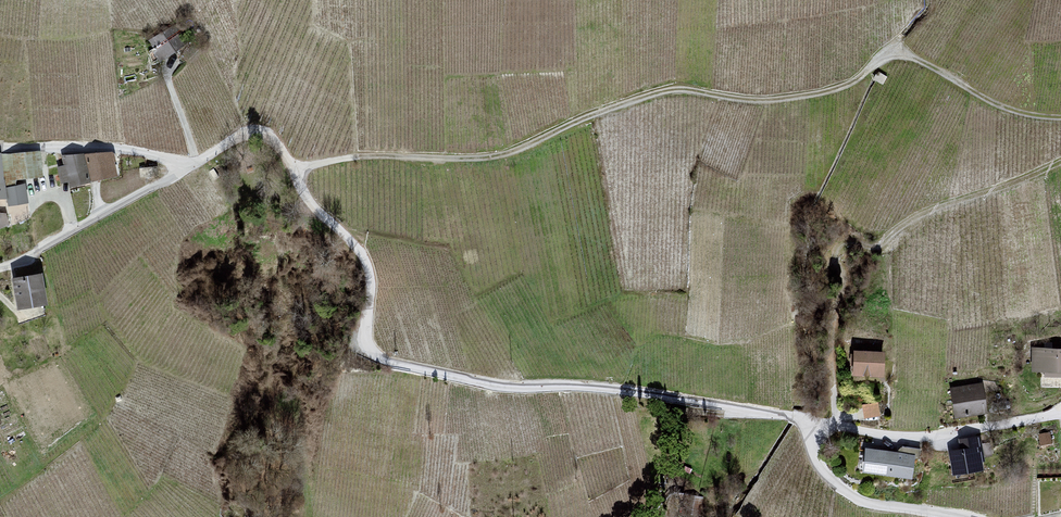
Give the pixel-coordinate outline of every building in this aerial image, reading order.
[(112,150),(84,153),(90,178),(117,174),(112,150)] [(56,165),(60,181),(67,179),(69,185),(89,180),(83,152),(61,155),(63,164),(56,165)] [(24,181),(5,185),(7,203),(27,201),(24,181)] [(41,271),(10,276),(15,307),(46,302),(41,271)] [(885,376),(885,348),(853,348),(853,375),(885,376)] [(1026,377),(1060,378),(1060,355),(1026,353),(1026,377)] [(945,393),(948,419),(977,417),(975,390),(945,393)] [(865,415),(881,413),(879,398),(862,401),(865,415)] [(944,441),(946,473),(977,471),(975,440),(944,441)] [(856,448),(852,473),(904,480),(908,454),(856,448)]
